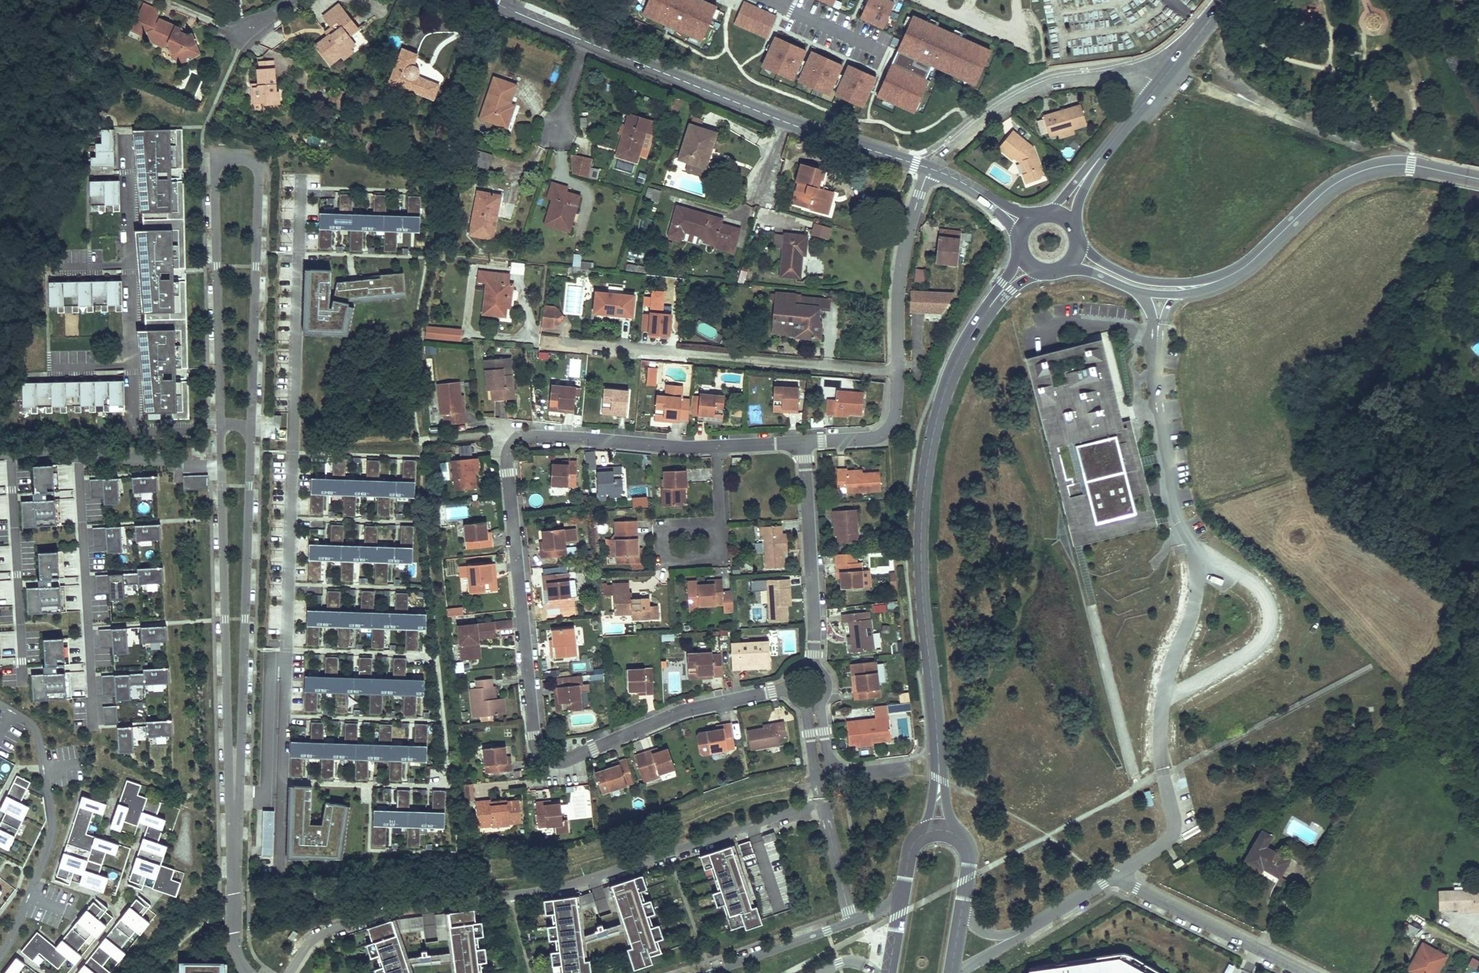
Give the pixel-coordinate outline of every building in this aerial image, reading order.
[(642,16),(701,42),(717,6),(704,0),(649,0),(642,16)] [(776,15),(744,0),(733,24),(765,39),(776,15)] [(891,0),(869,0),(861,18),(883,28),(895,2),(891,0)] [(330,34),(318,42),(330,60),(340,54),(351,46),(354,45),(349,36),(353,33),(349,24),(353,20),(342,3),(332,10),(338,20),(333,23),(334,25),(337,29),(339,31),(336,34),(334,32),(330,34)] [(177,27),(157,19),(156,24),(153,19),(155,13),(152,7),(140,4),(133,27),(137,33),(143,35),(146,30),(149,36),(164,42),(171,41),(172,44),(175,53),(186,57),(187,54),(191,55),(198,52),(194,42),(190,44),(187,35),(178,31),(177,27)] [(338,20),(332,10),(327,13),(333,23),(338,20)] [(992,49),(913,16),(879,97),(914,112),(928,79),(926,79),(931,67),(976,86),(992,49)] [(359,29),(353,20),(349,24),(353,33),(359,29)] [(334,25),(328,29),(330,34),(334,32),(336,34),(339,31),(337,29),(334,25)] [(164,42),(149,36),(154,43),(163,47),(172,44),(171,41),(164,42)] [(807,50),(775,37),(762,68),(794,81),(807,50)] [(351,46),(340,54),(343,57),(354,50),(351,46)] [(416,56),(402,50),(389,80),(432,97),(437,85),(418,75),(419,71),(419,68),(418,66),(413,64),(416,56)] [(842,66),(812,53),(799,82),(830,95),(842,66)] [(261,69),(270,68),(269,61),(260,62),(261,69)] [(877,76),(848,65),(836,96),(866,107),(877,76)] [(276,92),(274,68),(270,68),(261,69),(259,69),(260,84),(260,89),(253,89),(254,103),(267,102),(267,103),(281,102),(280,91),(276,92)] [(519,85),(495,77),(481,122),(511,131),(515,117),(509,115),(519,85)] [(1077,99),(1039,110),(1045,128),(1053,125),(1069,121),(1082,117),(1077,99)] [(646,131),(649,120),(628,114),(616,155),(637,161),(646,131)] [(653,133),(656,122),(649,120),(646,131),(653,133)] [(1069,121),(1053,125),(1055,131),(1071,126),(1069,121)] [(703,153),(709,134),(691,127),(679,157),(688,161),(687,163),(705,170),(710,156),(703,153)] [(113,165),(112,128),(100,128),(100,142),(94,142),(94,155),(89,156),(90,166),(113,165)] [(187,367),(184,280),(171,280),(171,267),(184,267),(182,180),(169,180),(169,167),(182,167),(181,128),(139,129),(141,211),(141,228),(143,310),(144,328),(146,412),(146,418),(188,417),(187,380),(174,380),(174,367),(187,367)] [(141,211),(139,129),(131,129),(138,211),(141,211)] [(1033,146),(1013,130),(999,146),(1014,158),(1018,153),(1024,159),(1029,170),(1024,172),(1028,182),(1039,178),(1043,173),(1033,146)] [(497,160),(466,151),(462,166),(492,175),(497,160)] [(1018,153),(1014,158),(1021,164),(1024,172),(1029,170),(1024,159),(1018,153)] [(567,172),(582,177),(584,169),(587,160),(568,155),(568,171),(567,172)] [(823,174),(799,166),(787,205),(801,210),(802,205),(810,207),(808,213),(820,217),(830,190),(824,189),(823,174)] [(589,179),(591,171),(584,169),(582,177),(589,179)] [(118,210),(118,179),(88,179),(89,204),(97,204),(97,210),(104,210),(104,204),(112,204),(112,210),(118,210)] [(551,204),(543,229),(563,236),(571,211),(577,213),(581,203),(559,195),(561,188),(552,185),(546,202),(551,204)] [(648,187),(645,198),(659,202),(662,190),(648,187)] [(342,216),(318,215),(317,249),(331,250),(332,228),(352,229),(353,217),(354,194),(343,193),(342,216)] [(480,193),(470,235),(493,240),(500,212),(494,211),(497,198),(480,193)] [(376,217),(353,217),(352,229),(351,251),(365,251),(366,229),(387,230),(388,217),(389,195),(377,195),(376,217)] [(412,218),(388,217),(387,230),(387,250),(401,251),(402,229),(423,230),(424,195),(413,195),(412,218)] [(720,220),(677,206),(667,238),(682,242),(686,234),(728,247),(733,230),(719,226),(720,220)] [(834,233),(816,227),(813,237),(831,243),(834,233)] [(143,310),(141,228),(133,229),(140,311),(143,310)] [(962,233),(940,230),(935,263),(947,265),(947,262),(958,264),(962,233)] [(810,239),(784,231),(771,270),(793,277),(800,255),(805,256),(810,239)] [(628,257),(644,259),(645,250),(628,248),(628,257)] [(572,265),(580,266),(581,256),(574,255),(572,265)] [(513,261),(511,273),(524,275),(525,263),(513,261)] [(331,266),(304,265),(304,331),(349,331),(356,299),(408,294),(405,270),(338,278),(331,303),(331,266)] [(914,283),(925,284),(926,269),(915,268),(914,283)] [(594,272),(580,270),(579,277),(593,280),(594,272)] [(508,276),(476,273),(476,281),(488,283),(485,312),(506,314),(508,293),(514,293),(515,285),(508,284),(508,276)] [(121,310),(120,279),(48,281),(48,305),(56,305),(56,312),(63,312),(63,305),(71,305),(71,311),(78,311),(77,305),(85,304),(86,311),(92,311),(92,304),(100,304),(100,310),(107,310),(107,304),(115,304),(115,310),(121,310)] [(652,306),(651,314),(663,315),(665,292),(653,291),(652,297),(644,296),(643,306),(652,306)] [(952,295),(912,291),(911,312),(942,313),(952,295)] [(634,297),(594,293),(592,312),(632,317),(634,297)] [(792,301),(771,299),(768,325),(792,328),(790,342),(817,345),(819,333),(812,333),(813,326),(814,313),(792,310),(792,301)] [(826,305),(792,301),(792,310),(814,313),(826,315),(826,305)] [(553,328),(564,319),(555,308),(543,307),(541,327),(553,328)] [(668,339),(671,315),(663,315),(651,314),(651,316),(642,315),(640,331),(649,332),(649,337),(668,339)] [(792,328),(768,325),(767,340),(790,342),(792,328)] [(426,337),(462,341),(463,331),(427,327),(426,337)] [(146,412),(144,328),(136,328),(143,412),(146,412)] [(1101,340),(1027,359),(1074,544),(1154,524),(1128,419),(1121,421),(1101,340)] [(513,374),(512,359),(505,360),(505,369),(501,370),(501,375),(513,374)] [(505,369),(505,360),(485,362),(487,389),(492,389),(493,399),(506,398),(506,386),(514,385),(513,374),(501,375),(501,370),(505,369)] [(656,368),(649,368),(648,385),(655,385),(656,368)] [(461,408),(459,376),(438,379),(440,411),(444,411),(444,422),(466,421),(465,408),(461,408)] [(123,410),(122,379),(21,381),(22,406),(30,406),(30,412),(37,412),(36,405),(44,405),(44,412),(51,412),(51,405),(58,405),(59,411),(65,411),(65,405),(73,405),(73,411),(80,411),(80,404),(88,404),(88,411),(94,411),(94,404),(102,404),(102,410),(109,410),(109,404),(117,403),(117,410),(123,410)] [(658,394),(656,415),(674,417),(673,422),(681,422),(681,419),(689,419),(690,398),(683,397),(684,384),(668,382),(667,394),(658,394)] [(575,412),(577,385),(550,383),(549,406),(567,407),(566,412),(575,412)] [(800,412),(803,387),(776,384),(775,405),(793,407),(792,411),(800,412)] [(506,386),(506,398),(515,397),(514,385),(506,386)] [(628,417),(630,390),(604,388),(603,409),(619,410),(619,416),(628,417)] [(850,415),(864,416),(866,395),(838,392),(837,400),(829,399),(828,417),(835,418),(836,414),(850,415)] [(724,416),(726,395),(709,394),(709,395),(701,395),(701,396),(701,401),(695,400),(693,414),(700,415),(699,418),(708,419),(708,414),(724,416)] [(280,425),(281,415),(270,415),(269,424),(280,425)] [(285,430),(275,429),(274,440),(285,440),(285,430)] [(458,446),(459,457),(472,456),(471,445),(458,446)] [(594,470),(593,453),(585,453),(587,471),(594,470)] [(333,479),(311,478),(310,512),(322,512),(323,490),(344,491),(344,478),(345,457),(334,456),(333,479)] [(368,478),(344,478),(344,491),(343,512),(357,512),(358,490),(379,491),(379,479),(380,457),(369,456),(368,478)] [(402,480),(379,479),(378,513),(392,514),(393,492),(414,493),(415,458),(403,458),(402,480)] [(447,460),(451,489),(476,487),(473,460),(473,458),(454,459),(447,460)] [(547,471),(547,489),(573,489),(573,467),(573,464),(564,464),(564,466),(563,471),(555,471),(547,471)] [(59,466),(38,467),(41,502),(27,503),(29,529),(63,527),(59,466)] [(597,469),(600,494),(625,492),(623,471),(608,471),(608,470),(608,466),(597,466),(597,469)] [(836,470),(836,487),(843,482),(849,487),(849,492),(881,491),(881,490),(880,473),(865,474),(848,474),(848,469),(836,470)] [(662,487),(663,506),(681,504),(680,486),(686,486),(688,485),(688,476),(688,470),(664,470),(664,474),(665,486),(662,487)] [(206,477),(183,479),(184,493),(207,491),(206,477)] [(161,482),(91,486),(92,502),(104,501),(104,508),(123,507),(122,494),(132,493),(132,498),(162,496),(161,482)] [(836,487),(837,493),(849,492),(849,487),(843,482),(836,487)] [(647,487),(631,489),(632,496),(647,494),(647,487)] [(648,506),(647,499),(633,500),(634,507),(648,506)] [(838,537),(838,543),(857,542),(855,512),(832,513),(832,522),(837,521),(838,537)] [(616,538),(615,538),(617,565),(644,563),(643,554),(638,554),(638,546),(636,520),(615,521),(616,538)] [(323,555),(341,556),(342,544),(343,523),(331,522),(329,544),(312,543),(310,576),(322,577),(323,555)] [(487,522),(465,525),(467,550),(493,547),(492,539),(488,539),(487,522)] [(365,545),(342,545),(340,579),(354,579),(355,557),(376,558),(378,523),(366,523),(365,545)] [(401,547),(378,546),(376,580),(390,581),(391,559),(412,560),(414,525),(402,524),(401,547)] [(764,536),(765,568),(782,568),(781,552),(781,545),(787,544),(787,535),(781,535),(781,527),(758,527),(758,536),(764,536)] [(167,528),(97,532),(98,548),(109,547),(110,555),(129,553),(128,540),(138,540),(138,544),(168,542),(167,528)] [(538,548),(539,558),(565,556),(563,529),(541,531),(542,541),(543,541),(543,548),(538,548)] [(65,552),(44,553),(46,588),(33,589),(34,615),(68,613),(65,552)] [(840,577),(841,588),(863,587),(862,570),(861,561),(856,561),(856,554),(833,555),(834,572),(839,571),(840,577)] [(491,566),(466,569),(467,593),(489,592),(488,575),(493,574),(491,566)] [(25,569),(25,577),(36,576),(36,568),(25,569)] [(144,578),(99,580),(100,597),(113,596),(113,602),(130,601),(130,586),(171,585),(171,569),(144,570),(144,578)] [(870,569),(862,570),(863,587),(871,586),(870,574),(870,569)] [(549,592),(549,601),(569,599),(569,598),(568,582),(567,573),(541,576),(542,585),(548,584),(549,592)] [(697,581),(687,581),(688,603),(698,602),(698,606),(723,605),(723,612),(733,611),(732,591),(723,592),(722,580),(714,580),(714,584),(707,584),(697,585),(697,581)] [(768,604),(769,623),(784,621),(784,608),(784,600),(789,600),(789,581),(772,582),(773,590),(768,590),(768,604)] [(772,582),(761,582),(762,604),(768,604),(768,590),(773,590),(772,582)] [(629,586),(613,586),(613,589),(613,598),(614,618),(633,618),(633,622),(659,620),(658,604),(650,605),(650,598),(633,599),(633,593),(629,594),(629,586)] [(320,622),(338,622),(338,611),(339,589),(327,588),(326,611),(309,610),(307,642),(319,643),(320,622)] [(362,612),(339,611),(337,645),(351,645),(352,623),(373,624),(375,590),(363,589),(362,612)] [(611,598),(611,589),(607,589),(603,589),(603,598),(611,598)] [(398,613),(374,612),(373,646),(387,646),(387,625),(408,625),(409,612),(410,591),(398,590),(398,613)] [(584,599),(582,602),(589,609),(592,606),(584,599)] [(698,606),(698,602),(688,603),(688,610),(698,610),(698,606)] [(446,608),(447,616),(464,615),(463,607),(446,608)] [(548,608),(549,616),(559,614),(559,608),(548,608)] [(853,636),(855,651),(874,649),(870,618),(867,618),(866,610),(842,612),(842,620),(849,620),(851,636),(853,636)] [(428,613),(409,612),(408,625),(407,648),(419,649),(420,625),(427,625),(428,613)] [(459,627),(462,662),(479,661),(477,646),(481,646),(480,640),(498,638),(497,631),(513,629),(513,622),(459,627)] [(576,659),(574,628),(553,629),(554,640),(554,648),(550,648),(550,660),(576,659)] [(173,630),(103,634),(104,650),(115,649),(116,656),(135,655),(134,642),(144,642),(144,646),(174,644),(173,630)] [(68,640),(47,642),(49,677),(36,677),(38,704),(71,702),(68,640)] [(769,642),(729,644),(730,665),(739,665),(739,659),(760,658),(761,664),(770,664),(769,642)] [(713,654),(687,656),(689,678),(707,676),(707,681),(715,680),(715,678),(722,678),(721,658),(714,658),(713,654)] [(96,667),(112,667),(111,655),(95,656),(96,667)] [(360,678),(336,677),(336,690),(335,711),(349,712),(349,690),(370,690),(371,678),(372,656),(360,655),(360,678)] [(319,689),(336,690),(336,677),(337,656),(326,656),(325,677),(305,676),(304,710),(318,710),(319,689)] [(394,679),(371,678),(370,690),(370,712),(384,713),(384,691),(405,692),(406,679),(407,657),(395,657),(394,679)] [(877,661),(852,663),(853,675),(857,674),(858,691),(854,691),(855,701),(880,699),(877,661)] [(30,673),(45,670),(44,664),(28,667),(30,673)] [(653,669),(627,671),(628,692),(639,692),(645,691),(646,696),(655,695),(653,669)] [(150,679),(105,681),(106,698),(118,697),(119,703),(136,702),(136,688),(177,686),(176,670),(150,671),(150,679)] [(603,670),(591,671),(592,681),(604,680),(603,670)] [(424,680),(406,679),(405,692),(404,714),(416,715),(417,692),(424,692),(424,680)] [(479,689),(469,690),(471,720),(507,717),(505,699),(498,699),(494,699),(493,688),(493,679),(479,680),(479,689)] [(561,712),(581,710),(579,685),(554,687),(555,695),(560,695),(561,712)] [(1257,697),(1267,717),(1274,713),(1264,693),(1257,697)] [(892,735),(889,706),(876,707),(877,720),(848,722),(850,744),(855,743),(856,747),(873,745),(873,742),(873,737),(892,735)] [(304,754),(321,755),(322,743),(323,722),(311,721),(310,743),(292,742),(291,775),(302,776),(304,754)] [(763,728),(748,730),(751,749),(780,745),(778,736),(787,735),(785,721),(776,722),(776,727),(763,728)] [(345,744),(322,743),(321,755),(320,777),(334,778),(335,756),(356,757),(356,744),(357,722),(346,722),(345,744)] [(380,745),(356,744),(356,757),(355,778),(369,779),(370,757),(391,757),(392,723),(380,722),(380,745)] [(415,747),(392,746),(390,780),(404,781),(405,759),(426,760),(427,725),(416,724),(415,747)] [(735,749),(731,725),(722,727),(722,730),(716,731),(706,733),(699,734),(696,738),(698,751),(702,754),(735,749)] [(178,726),(118,730),(120,756),(142,755),(140,736),(150,735),(150,740),(179,738),(178,726)] [(505,757),(504,748),(485,749),(487,773),(511,771),(510,763),(506,764),(505,757)] [(644,754),(636,757),(644,783),(652,780),(651,777),(659,774),(674,769),(668,750),(659,753),(652,756),(651,752),(644,754)] [(614,768),(595,775),(602,795),(635,783),(627,760),(620,763),(620,765),(621,766),(614,768)] [(23,819),(29,807),(20,802),(30,782),(17,775),(0,809),(6,812),(0,823),(0,845),(8,849),(23,819)] [(126,780),(110,827),(120,830),(123,821),(137,826),(139,821),(148,824),(129,880),(127,884),(142,889),(143,885),(138,883),(141,874),(146,876),(155,879),(152,888),(176,896),(179,887),(169,884),(171,879),(174,869),(160,865),(167,846),(157,843),(162,829),(165,819),(156,816),(161,802),(147,798),(137,794),(141,784),(126,780)] [(474,784),(464,785),(466,799),(476,798),(474,784)] [(311,786),(288,785),(286,859),(344,859),(350,806),(327,802),(322,824),(310,823),(311,786)] [(398,813),(374,812),(373,846),(387,847),(388,825),(409,825),(410,791),(399,790),(398,813)] [(433,814),(410,813),(408,847),(422,847),(423,826),(444,826),(446,792),(434,791),(433,814)] [(98,874),(106,851),(115,854),(118,844),(86,834),(81,832),(84,823),(89,825),(93,811),(103,814),(106,804),(82,796),(56,876),(55,880),(69,885),(70,881),(65,879),(68,869),(73,871),(83,874),(80,884),(103,892),(108,877),(98,874)] [(490,800),(474,802),(476,817),(483,817),(483,824),(492,824),(492,827),(509,825),(509,822),(521,821),(519,801),(507,802),(507,805),(491,807),(490,800)] [(534,802),(536,825),(554,823),(555,831),(568,829),(567,818),(562,818),(560,804),(549,805),(542,806),(542,801),(534,802)] [(255,855),(273,855),(275,810),(256,809),(255,855)] [(86,834),(89,825),(84,823),(81,832),(86,834)] [(754,852),(750,839),(738,843),(742,856),(754,852)] [(1260,867),(1277,878),(1288,860),(1273,850),(1257,841),(1243,864),(1257,872),(1260,867)] [(752,907),(731,845),(707,853),(711,867),(719,890),(724,904),(732,929),(745,924),(757,920),(752,907)] [(711,867),(707,853),(700,855),(705,869),(711,867)] [(1174,870),(1183,865),(1180,861),(1172,866),(1174,870)] [(70,881),(73,871),(68,869),(65,879),(70,881)] [(143,885),(146,876),(141,874),(138,883),(143,885)] [(648,888),(643,874),(637,876),(642,890),(648,888)] [(633,947),(637,960),(651,955),(662,952),(658,940),(653,926),(650,915),(645,901),(642,890),(637,876),(612,885),(633,947)] [(1284,882),(1277,878),(1271,888),(1269,894),(1275,898),(1284,882)] [(181,882),(171,879),(169,884),(179,887),(181,882)] [(612,897),(609,886),(599,889),(603,899),(612,897)] [(719,890),(713,892),(717,906),(724,904),(719,890)] [(591,902),(587,892),(581,894),(582,905),(591,902)] [(1436,893),(1437,911),(1456,910),(1473,910),(1473,914),(1478,914),(1478,896),(1472,896),(1472,892),(1464,893),(1451,893),(1436,893)] [(102,966),(111,955),(119,961),(125,953),(120,949),(135,930),(140,934),(149,922),(142,916),(138,913),(144,905),(148,908),(150,905),(139,895),(136,899),(77,972),(109,972),(110,972),(102,966)] [(585,961),(576,895),(550,898),(552,913),(554,924),(556,939),(557,950),(559,965),(560,972),(587,972),(585,961)] [(77,951),(92,933),(97,937),(106,925),(98,919),(95,916),(101,908),(105,911),(107,908),(96,898),(93,902),(56,947),(37,932),(21,951),(28,957),(35,950),(39,953),(58,968),(67,957),(75,963),(81,955),(77,951)] [(552,913),(550,898),(544,899),(546,914),(552,913)] [(656,913),(651,899),(645,901),(650,915),(656,913)] [(142,916),(148,908),(144,905),(138,913),(142,916)] [(761,919),(757,905),(752,907),(757,920),(761,919)] [(98,919),(105,911),(101,908),(95,916),(98,919)] [(475,909),(449,912),(456,972),(483,972),(482,962),(480,948),(478,936),(477,921),(475,909)] [(446,924),(445,912),(436,914),(437,924),(446,924)] [(425,928),(423,915),(398,918),(403,931),(425,928)] [(393,919),(368,928),(373,942),(377,955),(381,966),(383,972),(411,972),(393,919)] [(746,928),(763,923),(761,919),(757,920),(745,924),(746,928)] [(556,939),(554,924),(547,925),(549,940),(556,939)] [(664,938),(659,924),(653,926),(658,940),(664,938)] [(1411,939),(1417,929),(1409,924),(1403,935),(1411,939)] [(293,940),(298,932),(294,929),(288,937),(293,940)] [(377,955),(373,942),(367,944),(371,958),(377,955)] [(1445,956),(1420,943),(1413,957),(1416,958),(1413,964),(1410,962),(1405,972),(1407,972),(1436,972),(1445,956)] [(634,968),(653,962),(651,955),(637,960),(633,947),(628,949),(634,968)] [(32,961),(39,953),(35,950),(28,957),(32,961)] [(559,965),(557,950),(551,951),(553,966),(559,965)] [(1031,972),(1154,972),(1145,968),(1147,964),(1125,953),(1092,957),(1092,960),(1030,969),(1031,972)] [(18,972),(24,964),(16,957),(4,972),(20,972),(18,972)] [(1472,957),(1467,965),(1474,969),(1478,960),(1472,957)] [(1222,972),(1230,972),(1234,965),(1228,962),(1222,972)] [(221,963),(184,963),(184,972),(221,972),(221,963)]
